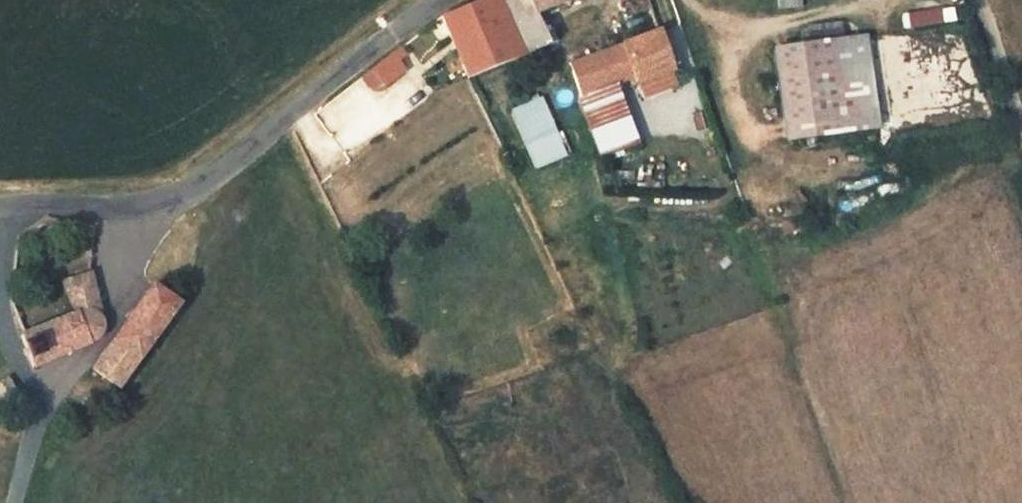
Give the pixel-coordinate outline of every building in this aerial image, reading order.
[(536,56),(516,0),(506,0),(455,17),(480,77),(536,56)] [(536,56),(563,48),(548,18),(592,0),(516,0),(536,56)] [(624,9),(653,2),(653,0),(620,0),(624,9)] [(779,9),(803,6),(803,0),(778,0),(779,9)] [(949,6),(902,14),(904,30),(952,22),(949,6)] [(862,34),(765,46),(777,141),(874,129),(862,34)] [(666,41),(572,67),(585,103),(640,82),(643,90),(675,81),(679,79),(666,41)] [(406,56),(367,87),(372,95),(390,92),(409,77),(403,68),(410,62),(406,56)] [(510,110),(536,171),(570,157),(545,96),(510,110)] [(76,309),(23,325),(34,361),(88,345),(98,327),(86,273),(69,278),(76,309)] [(177,299),(177,294),(154,280),(96,364),(121,382),(177,299)]
